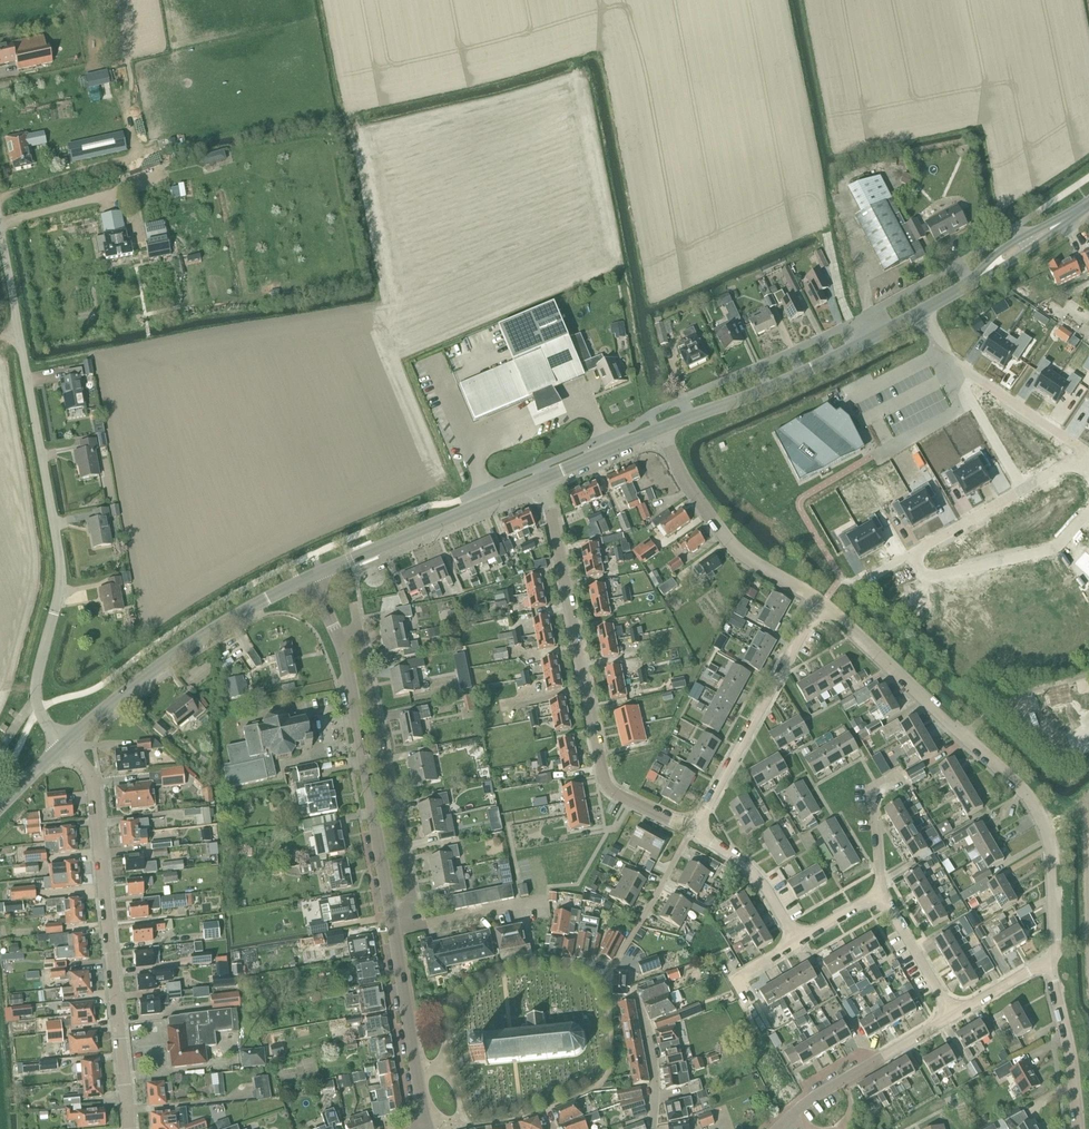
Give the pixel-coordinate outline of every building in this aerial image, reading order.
[(6,47),(0,48),(0,65),(9,63),(9,60),(15,58),(18,70),(53,63),(49,45),(46,46),(44,36),(12,43),(12,46),(6,47)] [(110,70),(88,74),(90,88),(112,84),(110,70)] [(12,161),(14,171),(32,166),(30,154),(32,153),(31,148),(42,146),(39,134),(28,136),(28,134),(5,139),(10,161),(12,161)] [(123,137),(69,149),(72,163),(126,151),(123,137)] [(204,168),(227,161),(224,151),(201,158),(204,168)] [(905,173),(900,183),(913,189),(917,179),(905,173)] [(849,189),(861,211),(862,214),(856,217),(885,273),(910,260),(912,264),(926,257),(918,242),(926,238),(925,234),(931,231),(936,242),(968,225),(958,206),(926,223),(927,224),(921,227),(917,220),(906,226),(881,177),(849,189)] [(121,213),(101,217),(105,236),(104,236),(106,245),(104,246),(105,253),(106,260),(133,255),(128,234),(126,235),(125,232),(121,213)] [(147,244),(168,240),(164,222),(144,226),(147,244)] [(147,244),(146,244),(149,260),(171,256),(168,240),(147,244)] [(813,255),(822,271),(829,267),(821,251),(813,255)] [(184,266),(182,256),(175,257),(177,267),(184,266)] [(1059,261),(1050,266),(1052,270),(1050,270),(1058,286),(1071,280),(1081,275),(1073,259),(1064,264),(1061,265),(1059,261)] [(801,292),(789,268),(782,272),(794,295),(801,292)] [(827,302),(823,293),(829,289),(820,270),(807,277),(812,286),(805,290),(815,308),(827,302)] [(769,289),(773,296),(779,293),(775,286),(769,289)] [(783,304),(792,320),(804,314),(795,295),(787,299),(783,292),(774,296),(779,306),(783,304)] [(729,294),(716,300),(720,308),(732,302),(729,294)] [(777,306),(772,295),(765,298),(770,309),(777,306)] [(726,317),(729,324),(715,331),(720,343),(722,342),(726,351),(743,343),(733,322),(740,319),(733,303),(725,307),(729,315),(726,317)] [(514,362),(458,386),(458,387),(461,386),(469,404),(476,420),(530,397),(530,398),(533,396),(534,396),(535,398),(537,398),(539,397),(542,397),(544,396),(546,395),(549,394),(551,392),(553,391),(554,390),(553,388),(557,386),(585,374),(584,372),(570,339),(556,304),(499,327),(514,362)] [(750,322),(757,337),(777,327),(770,313),(768,310),(761,313),(763,316),(750,322)] [(1033,319),(1039,322),(1042,317),(1037,313),(1033,319)] [(980,321),(971,328),(975,333),(984,326),(980,321)] [(626,338),(624,324),(610,326),(612,336),(615,335),(616,339),(626,338)] [(669,343),(664,324),(656,326),(661,345),(669,343)] [(989,342),(981,354),(993,362),(1006,342),(995,335),(999,330),(992,325),(983,338),(989,342)] [(690,344),(679,349),(688,369),(708,360),(693,329),(684,333),(687,340),(687,339),(690,344)] [(581,334),(570,339),(584,372),(596,367),(605,390),(628,381),(628,380),(625,381),(615,359),(619,358),(618,357),(606,363),(603,355),(592,360),(581,334)] [(1006,342),(993,362),(1004,370),(1012,358),(1019,362),(1033,341),(1023,335),(1018,343),(1010,337),(1006,342)] [(1042,378),(1034,390),(1046,398),(1059,378),(1048,371),(1051,365),(1045,361),(1036,374),(1042,378)] [(93,376),(91,362),(83,363),(86,377),(93,376)] [(69,379),(61,381),(67,410),(85,406),(79,378),(83,377),(82,369),(67,372),(69,379)] [(1059,378),(1046,398),(1057,406),(1065,394),(1071,398),(1082,381),(1073,375),(1067,384),(1059,378)] [(563,404),(554,390),(553,391),(551,392),(549,394),(546,395),(544,396),(542,397),(539,397),(537,398),(535,398),(539,415),(563,404)] [(826,408),(775,434),(800,483),(861,452),(851,432),(859,428),(854,419),(846,423),(841,413),(832,418),(826,408)] [(107,447),(104,435),(97,436),(100,448),(107,447)] [(82,451),(74,453),(76,461),(78,460),(81,479),(99,476),(94,450),(97,449),(96,440),(80,443),(82,451)] [(982,454),(963,465),(979,491),(991,484),(983,471),(990,468),(982,454)] [(952,472),(945,476),(953,489),(959,485),(967,498),(979,491),(963,465),(966,471),(955,477),(952,472)] [(638,499),(637,495),(638,495),(632,483),(641,479),(636,466),(622,472),(636,507),(638,506),(644,521),(651,518),(645,504),(641,505),(638,499)] [(621,487),(630,509),(636,507),(622,472),(607,478),(612,491),(621,487)] [(583,488),(589,504),(603,498),(597,483),(583,488)] [(929,485),(910,496),(913,502),(925,522),(938,515),(930,502),(936,499),(929,485)] [(583,488),(569,494),(576,509),(589,504),(583,488)] [(647,496),(653,498),(655,497),(652,489),(645,492),(647,496)] [(899,503),(892,507),(900,520),(906,516),(913,529),(925,522),(913,502),(902,508),(899,503)] [(120,517),(118,506),(110,507),(112,518),(120,517)] [(94,548),(111,545),(106,519),(110,518),(108,509),(95,511),(96,520),(87,522),(88,529),(90,529),(94,548)] [(669,512),(653,523),(656,529),(660,526),(669,537),(691,522),(682,510),(673,517),(669,512)] [(530,536),(529,534),(527,530),(536,526),(530,511),(515,517),(522,532),(525,539),(530,536)] [(601,513),(594,516),(597,523),(603,520),(601,513)] [(626,514),(618,517),(624,533),(632,530),(626,514)] [(591,525),(597,523),(594,516),(588,518),(591,525)] [(872,526),(861,532),(873,553),(884,546),(877,534),(883,530),(875,516),(869,520),(872,526)] [(502,522),(508,538),(517,534),(520,541),(525,539),(522,532),(515,517),(502,522)] [(610,533),(605,520),(599,522),(604,535),(610,533)] [(857,527),(839,538),(846,551),(853,548),(860,560),(873,553),(861,532),(857,527)] [(698,531),(679,545),(683,550),(687,548),(691,553),(692,553),(692,554),(698,550),(697,549),(706,543),(698,531)] [(614,536),(602,539),(603,544),(604,546),(621,542),(624,554),(631,552),(629,545),(628,545),(626,539),(625,539),(623,534),(614,536)] [(478,543),(486,562),(487,562),(496,558),(499,566),(504,564),(500,556),(499,557),(491,537),(478,543)] [(537,547),(534,540),(527,544),(530,551),(537,547)] [(511,542),(504,545),(508,553),(514,551),(511,542)] [(473,568),(475,567),(483,564),(487,571),(491,570),(487,562),(486,562),(478,543),(465,548),(473,568)] [(652,543),(637,554),(644,564),(660,553),(652,543)] [(527,544),(521,546),(524,553),(530,551),(527,544)] [(598,544),(582,548),(585,562),(601,559),(598,544)] [(465,548),(452,554),(460,573),(470,569),(474,577),(478,575),(475,567),(473,568),(465,548)] [(623,555),(622,548),(615,549),(616,556),(623,555)] [(1075,564),(1088,577),(1088,555),(1086,552),(1075,564)] [(722,566),(714,554),(699,565),(694,568),(699,575),(704,572),(710,579),(715,575),(713,573),(722,566)] [(623,555),(616,556),(617,563),(624,562),(624,561),(623,555)] [(446,579),(450,587),(454,585),(451,577),(450,577),(442,558),(428,564),(437,583),(438,583),(446,579)] [(601,559),(585,562),(588,577),(604,574),(603,565),(609,564),(608,558),(601,560),(601,559)] [(684,566),(678,558),(668,566),(673,574),(684,566)] [(424,589),(425,588),(433,585),(437,592),(441,590),(438,583),(437,583),(428,564),(415,569),(424,589)] [(402,575),(410,594),(420,590),(424,598),(428,596),(425,588),(424,589),(415,569),(402,575)] [(664,584),(657,572),(649,576),(656,589),(664,584)] [(122,575),(124,585),(131,583),(130,573),(122,575)] [(526,579),(526,581),(521,581),(522,587),(527,586),(529,594),(544,591),(541,576),(526,579)] [(103,598),(106,613),(123,610),(119,587),(122,586),(121,578),(108,580),(110,588),(99,590),(101,598),(103,598)] [(481,586),(478,579),(471,582),(473,589),(481,586)] [(679,586),(673,579),(659,589),(665,597),(679,586)] [(593,603),(608,600),(609,600),(606,585),(590,588),(593,603)] [(631,595),(630,588),(622,590),(624,597),(631,596),(631,595)] [(745,596),(755,601),(759,593),(749,588),(745,596)] [(512,590),(505,591),(506,599),(514,597),(513,594),(512,590)] [(410,604),(404,591),(398,594),(404,607),(410,604)] [(526,609),(532,608),(532,609),(547,606),(544,591),(529,594),(529,597),(518,599),(519,604),(525,603),(526,609)] [(774,594),(766,608),(783,617),(791,603),(774,594)] [(632,603),(631,596),(624,597),(625,604),(632,603)] [(514,597),(506,599),(506,600),(496,602),(497,608),(508,606),(515,604),(514,597)] [(611,615),(608,600),(593,603),(596,617),(611,615)] [(382,631),(383,639),(407,634),(404,619),(413,617),(411,606),(396,609),(398,620),(382,623),(383,631),(382,631)] [(739,606),(734,615),(741,619),(746,610),(739,606)] [(774,632),(783,617),(766,608),(758,623),(774,632)] [(459,621),(457,611),(449,613),(450,622),(459,621)] [(747,623),(734,615),(729,624),(742,632),(747,623)] [(549,618),(534,621),(537,636),(552,633),(549,618)] [(726,625),(722,632),(727,635),(731,628),(726,625)] [(616,640),(614,626),(598,628),(601,643),(616,640)] [(429,631),(431,639),(441,637),(438,629),(429,631)] [(637,629),(630,631),(632,638),(639,636),(637,629)] [(515,640),(522,639),(520,631),(513,632),(515,640)] [(514,638),(513,633),(498,636),(499,641),(514,638)] [(533,644),(534,649),(540,648),(540,651),(555,648),(552,633),(537,636),(538,643),(533,644)] [(760,633),(752,648),(768,657),(776,642),(760,633)] [(404,651),(405,657),(420,654),(419,647),(418,642),(409,644),(407,634),(383,639),(385,647),(387,646),(388,654),(404,651)] [(633,645),(640,643),(639,636),(632,638),(633,645)] [(618,648),(616,640),(601,643),(604,658),(619,655),(619,654),(623,653),(622,648),(618,648)] [(722,653),(725,646),(718,642),(714,648),(722,653)] [(275,656),(275,657),(267,659),(268,664),(276,663),(280,681),(296,677),(291,654),(293,653),(291,644),(280,646),(282,655),(275,656)] [(760,672),(768,657),(752,648),(743,662),(760,672)] [(256,668),(262,667),(260,660),(253,649),(246,654),(256,668)] [(507,649),(493,651),(495,661),(509,659),(507,649)] [(834,664),(844,682),(846,682),(854,677),(858,684),(862,682),(857,674),(857,675),(846,657),(834,664)] [(409,668),(392,671),(396,695),(414,691),(421,689),(417,669),(426,667),(424,658),(408,661),(409,668)] [(557,658),(542,661),(545,676),(560,673),(557,658)] [(683,668),(681,661),(670,663),(672,670),(683,668)] [(822,671),(832,689),(833,689),(842,684),(846,691),(850,689),(846,682),(844,682),(834,664),(822,671)] [(715,674),(716,675),(719,669),(711,665),(708,670),(715,674)] [(751,674),(734,665),(726,680),(743,689),(751,674)] [(622,666),(606,669),(609,684),(625,681),(622,666)] [(820,696),(821,696),(829,691),(834,698),(838,696),(833,689),(832,689),(822,671),(810,678),(820,696)] [(529,672),(521,673),(522,680),(530,679),(529,672)] [(545,676),(548,691),(563,688),(560,673),(545,676)] [(712,679),(719,683),(721,678),(715,674),(712,679)] [(242,677),(226,681),(231,699),(247,695),(245,690),(247,690),(246,682),(244,683),(242,677)] [(647,677),(640,678),(641,686),(648,684),(647,677)] [(671,681),(673,691),(687,688),(685,678),(671,681)] [(810,678),(797,685),(808,704),(817,698),(822,705),(825,703),(826,703),(823,698),(821,696),(820,696),(810,678)] [(530,679),(522,680),(524,687),(531,686),(530,679)] [(735,704),(743,689),(726,680),(718,695),(735,704)] [(609,684),(612,699),(628,696),(625,681),(609,684)] [(697,684),(693,691),(701,696),(705,689),(697,684)] [(873,699),(877,707),(878,708),(893,699),(886,686),(871,695),(867,688),(852,696),(853,696),(840,703),(845,711),(857,705),(859,707),(873,699)] [(477,711),(473,695),(466,697),(470,713),(477,711)] [(710,709),(727,718),(735,704),(718,695),(710,709)] [(186,697),(166,713),(178,728),(192,717),(195,720),(206,712),(197,700),(191,705),(186,697)] [(569,714),(565,699),(550,702),(551,704),(546,705),(547,710),(552,709),(553,717),(569,714)] [(900,711),(893,699),(878,708),(877,707),(869,711),(871,716),(873,715),(878,721),(866,729),(858,734),(862,741),(870,736),(870,737),(882,730),(884,729),(881,723),(885,720),(900,711)] [(697,708),(702,712),(705,707),(699,704),(697,708)] [(420,721),(432,718),(429,706),(413,709),(414,716),(401,718),(406,742),(423,739),(420,721)] [(539,720),(537,712),(533,713),(532,707),(528,708),(528,709),(526,709),(527,714),(529,714),(531,722),(539,720)] [(639,709),(615,713),(618,730),(642,726),(639,709)] [(710,709),(702,724),(719,733),(727,718),(710,709)] [(312,748),(309,735),(313,734),(311,725),(307,726),(305,719),(300,720),(299,719),(298,719),(298,720),(296,721),(295,715),(292,716),(290,718),(289,717),(288,719),(281,715),(282,714),(281,713),(280,714),(268,717),(267,716),(266,717),(266,718),(264,722),(262,723),(262,725),(259,725),(259,723),(252,724),(253,728),(243,730),(247,745),(241,746),(240,745),(227,748),(231,765),(225,767),(226,770),(224,770),(228,789),(255,783),(268,780),(267,779),(276,777),(271,756),(276,759),(275,760),(277,761),(278,759),(290,756),(291,757),(292,756),(291,756),(296,750),(297,750),(297,749),(301,751),(312,748)] [(569,714),(553,717),(556,732),(571,729),(569,714)] [(809,733),(799,717),(785,726),(795,742),(809,733)] [(904,730),(908,737),(909,739),(924,729),(917,717),(901,726),(898,720),(884,729),(882,730),(887,739),(904,730)] [(850,724),(854,730),(861,726),(864,724),(861,718),(857,720),(850,724)] [(538,720),(531,722),(532,729),(540,727),(538,720)] [(159,722),(153,729),(163,738),(169,731),(159,722)] [(1068,735),(1078,755),(1088,749),(1088,724),(1068,735)] [(642,726),(618,730),(621,747),(645,743),(642,726)] [(795,742),(785,726),(771,734),(780,750),(795,742)] [(924,729),(909,739),(908,737),(900,742),(902,746),(911,742),(915,749),(916,750),(931,741),(924,729)] [(721,743),(704,734),(696,749),(713,758),(721,743)] [(834,742),(844,759),(859,750),(849,734),(834,742)] [(577,754),(574,739),(559,742),(561,757),(577,754)] [(151,751),(150,741),(137,742),(137,748),(114,751),(117,774),(146,770),(144,752),(151,751)] [(939,754),(931,741),(916,750),(915,749),(907,754),(910,759),(918,754),(923,763),(939,754)] [(820,751),(830,767),(844,759),(834,742),(820,751)] [(421,758),(410,761),(414,784),(437,779),(433,756),(439,755),(438,746),(419,750),(421,758)] [(667,757),(671,750),(665,747),(661,753),(667,757)] [(705,772),(713,758),(696,749),(688,764),(705,772)] [(806,759),(815,775),(830,767),(820,751),(806,759)] [(547,760),(545,754),(537,754),(539,762),(547,760)] [(564,771),(564,772),(580,769),(577,754),(561,757),(563,765),(558,766),(559,772),(564,771)] [(660,754),(656,761),(661,764),(665,757),(660,754)] [(764,763),(774,780),(788,771),(779,755),(764,763)] [(547,760),(539,762),(540,769),(548,768),(547,760)] [(930,772),(933,777),(942,772),(946,780),(947,781),(962,772),(955,760),(940,768),(939,767),(930,772)] [(764,763),(750,772),(759,788),(774,780),(764,763)] [(905,772),(909,779),(925,770),(921,763),(905,772)] [(887,764),(879,769),(883,776),(891,771),(887,764)] [(315,765),(296,768),(299,784),(295,784),(297,793),(300,807),(308,805),(310,817),(337,812),(333,793),(332,783),(319,785),(315,765)] [(655,765),(652,771),(658,775),(662,769),(655,765)] [(695,776),(678,767),(670,781),(687,791),(695,776)] [(163,787),(184,785),(182,771),(161,773),(163,787)] [(914,785),(927,777),(924,771),(910,779),(914,785)] [(651,772),(646,780),(654,784),(658,776),(651,772)] [(940,789),(949,784),(953,792),(954,793),(969,784),(962,772),(947,781),(946,780),(938,785),(940,789)] [(686,793),(687,791),(670,781),(664,793),(662,796),(679,805),(686,793)] [(130,809),(155,807),(153,793),(152,782),(127,785),(127,788),(117,789),(119,808),(130,807),(130,809)] [(487,794),(496,793),(494,782),(485,783),(487,794)] [(787,793),(795,807),(812,797),(809,793),(803,783),(787,792),(787,793)] [(947,801),(956,796),(960,804),(961,805),(976,796),(974,793),(969,784),(954,793),(953,792),(944,797),(947,801)] [(583,786),(563,790),(566,803),(585,800),(583,786)] [(783,787),(775,792),(777,796),(786,791),(783,787)] [(212,790),(203,790),(203,797),(205,797),(206,804),(213,803),(212,790)] [(66,803),(65,793),(47,795),(49,808),(54,807),(55,818),(73,816),(72,803),(66,803)] [(433,803),(419,806),(422,821),(445,817),(443,807),(450,806),(447,794),(431,797),(433,803)] [(731,805),(739,820),(756,811),(747,796),(731,805)] [(906,813),(902,805),(910,800),(908,796),(899,801),(900,803),(885,811),(892,823),(907,814),(906,813)] [(961,805),(960,804),(952,809),(954,813),(963,808),(968,817),(983,808),(976,796),(961,805)] [(812,797),(795,807),(803,821),(820,811),(812,797)] [(585,800),(566,803),(569,817),(588,813),(585,800)] [(906,813),(907,814),(892,823),(899,835),(914,826),(913,825),(910,819),(919,814),(915,808),(906,813)] [(196,818),(197,826),(211,825),(210,809),(196,811),(196,810),(184,811),(185,819),(196,818)] [(490,819),(500,817),(498,809),(488,811),(490,819)] [(611,810),(607,818),(617,823),(621,814),(611,810)] [(764,825),(756,811),(739,820),(748,835),(764,825)] [(588,813),(569,817),(571,830),(591,826),(588,813)] [(445,817),(422,821),(425,838),(439,835),(440,841),(456,838),(454,826),(452,816),(445,817)] [(27,826),(40,825),(39,817),(26,818),(27,826)] [(313,833),(318,858),(345,852),(339,824),(323,827),(321,818),(302,822),(304,835),(313,833)] [(149,820),(120,823),(122,835),(151,832),(149,820)] [(835,820),(818,829),(827,844),(843,834),(835,820)] [(913,825),(914,826),(899,835),(906,847),(921,838),(920,836),(916,829),(924,824),(922,820),(913,825)] [(947,821),(937,827),(943,837),(953,831),(947,821)] [(970,838),(974,845),(990,837),(982,824),(977,827),(974,822),(951,836),(956,845),(970,838)] [(655,832),(641,824),(629,846),(636,850),(637,846),(645,850),(655,832)] [(41,833),(40,825),(27,826),(26,826),(27,834),(41,833)] [(762,837),(770,851),(787,841),(779,827),(762,837)] [(44,836),(45,843),(75,840),(74,828),(57,830),(57,828),(43,829),(44,836)] [(284,830),(285,836),(294,834),(293,828),(284,830)] [(202,831),(204,842),(214,840),(212,829),(202,831)] [(921,838),(906,847),(914,859),(928,850),(924,843),(933,838),(934,840),(939,838),(934,829),(920,836),(921,838)] [(151,842),(151,838),(151,832),(122,835),(123,847),(142,845),(147,844),(147,842),(151,842)] [(655,832),(645,850),(652,854),(650,857),(657,861),(669,839),(655,832)] [(827,844),(835,858),(852,848),(843,834),(827,844)] [(990,837),(974,845),(965,850),(968,854),(976,849),(981,857),(981,858),(997,849),(990,837)] [(48,855),(60,853),(77,852),(75,840),(45,843),(45,850),(47,850),(48,855)] [(787,841),(770,851),(779,866),(796,856),(787,841)] [(152,850),(171,849),(171,848),(171,842),(165,842),(151,843),(152,850)] [(941,842),(935,846),(931,848),(935,855),(945,848),(941,842)] [(192,859),(222,858),(221,843),(191,844),(192,859)] [(618,856),(622,849),(614,845),(611,852),(618,856)] [(443,856),(430,859),(433,874),(455,869),(453,859),(460,858),(458,846),(442,849),(443,856)] [(852,848),(835,858),(844,872),(860,863),(852,848)] [(977,865),(981,873),(974,878),(972,879),(976,885),(987,879),(991,877),(992,876),(989,870),(1004,861),(997,849),(981,858),(981,857),(972,862),(975,866),(977,865)] [(25,864),(47,862),(46,851),(24,854),(25,864)] [(939,864),(934,855),(931,857),(936,866),(939,864)] [(156,863),(144,864),(143,856),(124,858),(126,874),(143,872),(144,875),(157,873),(156,863)] [(602,864),(614,869),(617,861),(606,856),(602,864)] [(320,862),(319,857),(303,860),(304,866),(311,865),(311,864),(320,862)] [(500,871),(509,870),(510,869),(509,860),(499,862),(500,871)] [(718,863),(712,860),(708,867),(714,870),(718,863)] [(331,891),(352,887),(347,861),(328,864),(327,862),(312,865),(312,866),(299,868),(300,875),(314,873),(313,871),(326,868),(331,891)] [(49,866),(51,878),(79,875),(78,862),(49,866)] [(176,862),(162,864),(163,872),(177,870),(183,869),(182,863),(176,864),(176,862)] [(930,868),(934,866),(932,862),(928,864),(919,869),(920,871),(905,880),(912,892),(927,883),(926,881),(922,873),(930,868)] [(691,863),(685,874),(705,885),(709,876),(712,878),(714,875),(691,863)] [(38,864),(25,865),(25,866),(26,874),(39,873),(38,864)] [(813,891),(827,882),(818,866),(803,874),(813,891)] [(466,890),(466,885),(462,868),(455,869),(433,874),(436,890),(449,887),(451,893),(466,890)] [(625,869),(621,876),(624,877),(620,884),(639,895),(647,881),(625,869)] [(926,881),(927,883),(912,892),(919,904),(934,895),(933,893),(929,885),(937,880),(946,875),(943,871),(937,874),(935,876),(926,881)] [(177,873),(163,874),(164,884),(178,883),(177,873)] [(685,874),(679,886),(698,896),(705,885),(685,874)] [(813,891),(803,874),(789,883),(798,899),(813,891)] [(80,886),(79,875),(51,878),(51,879),(43,880),(45,890),(56,889),(80,886)] [(987,879),(976,885),(974,886),(961,895),(965,902),(980,893),(982,895),(990,890),(995,897),(995,899),(1011,889),(1003,877),(990,885),(987,879)] [(143,887),(153,886),(152,878),(127,881),(128,896),(144,895),(143,887)] [(590,880),(586,887),(591,890),(596,883),(590,880)] [(632,909),(639,895),(620,884),(616,892),(613,891),(610,897),(632,909)] [(508,900),(515,899),(512,885),(506,887),(508,900)] [(527,885),(520,887),(522,897),(529,896),(527,885)] [(35,887),(10,890),(11,902),(36,900),(35,887)] [(508,900),(506,887),(499,888),(502,901),(508,900)] [(495,903),(502,901),(499,888),(492,889),(495,903)] [(933,893),(934,895),(919,904),(926,915),(941,907),(940,905),(938,902),(936,897),(944,892),(942,888),(933,893)] [(492,889),(486,891),(488,904),(495,903),(492,889)] [(995,897),(986,903),(982,905),(985,909),(989,907),(997,902),(1002,911),(1018,902),(1011,889),(995,899),(995,897)] [(488,904),(486,891),(479,892),(482,905),(488,904)] [(482,905),(479,892),(472,893),(475,907),(482,905)] [(475,907),(472,893),(465,895),(468,908),(475,907)] [(583,902),(602,906),(603,898),(596,895),(585,893),(583,902)] [(729,901),(721,907),(723,911),(732,906),(736,913),(751,904),(745,894),(730,903),(729,901)] [(174,897),(161,898),(162,910),(175,909),(182,908),(187,908),(186,896),(186,895),(180,896),(174,897)] [(468,908),(465,895),(459,896),(461,909),(468,908)] [(674,895),(667,907),(687,917),(693,906),(674,895)] [(705,905),(711,908),(716,899),(709,895),(705,905)] [(951,898),(949,900),(951,904),(952,905),(960,900),(957,895),(951,898)] [(336,899),(328,901),(329,908),(332,925),(338,924),(358,920),(353,896),(336,899)] [(461,909),(459,896),(452,898),(454,911),(461,909)] [(142,904),(129,905),(130,912),(128,912),(128,917),(131,917),(131,919),(149,918),(148,911),(160,910),(159,898),(142,900),(142,904)] [(48,909),(56,908),(57,914),(83,911),(82,900),(65,901),(65,899),(47,901),(48,909)] [(941,907),(926,915),(933,928),(948,919),(943,909),(951,904),(949,900),(940,905),(941,907)] [(975,900),(968,904),(972,911),(979,906),(975,900)] [(607,903),(604,909),(609,912),(613,906),(614,905),(608,901),(607,903)] [(4,914),(24,912),(22,902),(3,904),(4,914)] [(692,911),(706,918),(710,909),(697,902),(692,911)] [(736,913),(728,918),(723,921),(725,926),(739,918),(743,925),(758,916),(751,904),(736,913)] [(1031,913),(1035,911),(1032,905),(1018,912),(1029,931),(1039,926),(1031,913)] [(687,917),(667,907),(661,918),(681,929),(687,917)] [(967,917),(974,929),(982,924),(975,912),(975,911),(974,909),(970,912),(972,914),(967,917)] [(566,910),(565,912),(565,914),(556,912),(552,936),(568,938),(569,934),(574,935),(576,923),(570,923),(572,913),(572,910),(566,910)] [(52,923),(31,925),(32,936),(57,933),(56,926),(84,923),(83,911),(57,914),(52,915),(52,923)] [(998,917),(1001,923),(1007,919),(1004,914),(998,917)] [(758,916),(743,925),(735,930),(736,932),(737,935),(746,930),(750,937),(765,928),(758,916)] [(580,934),(576,958),(588,960),(589,955),(596,957),(596,956),(599,947),(599,945),(601,939),(601,936),(597,935),(599,928),(599,926),(600,920),(599,920),(583,917),(580,934)] [(1007,933),(1006,934),(1015,949),(1027,942),(1019,927),(1020,927),(1014,918),(1010,921),(1013,926),(1010,927),(1012,931),(1007,933)] [(326,921),(309,924),(311,935),(327,933),(327,932),(326,922),(326,921)] [(151,926),(132,928),(133,943),(153,941),(152,932),(165,931),(164,923),(151,924),(151,926)] [(204,941),(220,939),(218,923),(202,924),(204,941)] [(1015,949),(1006,934),(1007,933),(1002,925),(998,928),(1003,936),(994,941),(1003,957),(1015,949)] [(497,931),(502,961),(532,955),(531,946),(527,947),(525,939),(524,934),(523,926),(497,931)] [(950,933),(935,942),(943,954),(958,946),(957,944),(952,936),(961,931),(958,927),(949,932),(950,933)] [(987,937),(981,927),(976,931),(975,931),(981,941),(987,937)] [(750,937),(742,942),(744,947),(753,942),(758,951),(773,942),(765,928),(750,937)] [(735,930),(728,934),(731,940),(738,936),(737,935),(736,932),(735,930)] [(609,933),(608,936),(601,948),(605,950),(603,955),(613,960),(621,943),(624,937),(612,932),(610,931),(609,933)] [(337,946),(335,932),(325,933),(327,948),(337,946)] [(430,940),(423,942),(427,960),(428,959),(432,976),(446,973),(444,968),(494,957),(491,942),(492,942),(489,932),(431,944),(430,940)] [(689,933),(686,939),(692,942),(695,936),(689,933)] [(868,957),(870,956),(877,952),(882,960),(887,957),(882,948),(880,949),(872,934),(859,942),(868,957)] [(87,947),(86,936),(69,938),(68,935),(47,937),(47,935),(38,936),(39,943),(50,942),(50,946),(54,946),(55,951),(87,947)] [(314,947),(325,945),(324,939),(323,939),(322,935),(313,936),(313,937),(314,941),(313,941),(314,947)] [(350,961),(360,959),(376,956),(372,936),(349,940),(351,950),(349,951),(350,961)] [(546,945),(551,946),(549,953),(561,955),(565,938),(553,936),(547,936),(546,945)] [(566,939),(562,955),(572,957),(576,941),(566,939)] [(943,954),(950,966),(965,957),(964,956),(959,948),(968,943),(965,939),(957,944),(958,946),(943,954)] [(204,942),(196,942),(196,952),(205,951),(204,942)] [(865,958),(870,967),(875,964),(870,956),(868,957),(859,942),(848,949),(857,964),(858,963),(865,958)] [(746,951),(741,943),(733,948),(738,955),(746,951)] [(9,946),(9,955),(19,954),(18,945),(9,946)] [(950,966),(957,978),(972,969),(971,967),(966,960),(975,955),(983,950),(980,946),(972,951),(964,956),(965,957),(950,966)] [(66,961),(71,961),(88,959),(87,947),(55,951),(56,961),(55,961),(55,962),(55,970),(64,969),(67,969),(66,961)] [(136,966),(136,968),(154,966),(153,958),(160,957),(159,948),(149,949),(149,951),(134,953),(135,959),(133,961),(133,965),(136,966)] [(845,971),(846,970),(848,974),(856,970),(858,974),(863,971),(858,963),(857,964),(848,949),(836,956),(845,971)] [(984,952),(975,958),(979,963),(979,962),(988,958),(984,952)] [(210,954),(191,956),(191,959),(192,966),(211,964),(210,954)] [(855,986),(848,974),(846,970),(845,971),(836,956),(823,963),(827,968),(833,978),(840,974),(849,990),(850,989),(855,986)] [(658,957),(639,964),(643,976),(662,969),(658,957)] [(979,963),(971,967),(972,969),(957,978),(964,990),(979,981),(973,972),(981,967),(985,975),(995,970),(988,958),(979,962),(979,963)] [(376,960),(355,964),(356,973),(359,987),(380,983),(376,960)] [(55,962),(48,962),(43,963),(44,971),(49,970),(50,970),(55,970),(55,962)] [(898,962),(892,965),(895,970),(901,967),(898,962)] [(335,972),(344,970),(343,963),(334,964),(333,965),(334,972),(335,972)] [(809,964),(796,971),(805,986),(807,985),(815,981),(821,991),(829,987),(818,968),(813,971),(809,964)] [(827,968),(822,971),(825,975),(828,981),(833,978),(827,968)] [(55,970),(50,970),(51,979),(60,978),(60,982),(70,981),(71,987),(91,985),(89,971),(69,974),(67,974),(65,974),(64,969),(55,970)] [(143,976),(137,977),(138,991),(156,989),(156,984),(173,982),(172,970),(149,973),(149,975),(143,976)] [(681,979),(678,970),(670,973),(671,976),(668,977),(670,982),(681,979)] [(807,985),(805,986),(796,971),(784,978),(793,993),(795,992),(803,988),(808,996),(812,993),(807,985)] [(614,995),(626,995),(627,988),(630,988),(633,984),(633,973),(615,972),(614,995)] [(879,972),(874,975),(877,981),(883,978),(879,972)] [(217,978),(213,978),(214,988),(236,986),(235,985),(235,981),(235,980),(229,980),(229,977),(217,978)] [(638,989),(644,1003),(665,994),(671,992),(664,977),(644,984),(645,986),(638,989)] [(773,985),(782,1000),(783,999),(791,995),(796,1003),(800,1001),(795,992),(793,993),(784,978),(773,985)] [(181,991),(180,983),(166,985),(167,992),(181,991)] [(905,998),(898,1003),(896,1004),(905,1018),(917,1011),(912,1002),(919,998),(910,984),(900,990),(905,998)] [(71,987),(62,988),(63,999),(75,998),(75,999),(78,998),(78,996),(92,994),(91,985),(71,987)] [(782,1000),(773,985),(760,992),(772,1012),(781,1006),(784,1010),(788,1008),(783,999),(782,1000)] [(352,995),(346,996),(348,1007),(360,1005),(362,1016),(385,1012),(381,986),(357,990),(359,997),(353,998),(352,995)] [(855,986),(850,989),(854,995),(859,992),(855,986)] [(872,987),(866,991),(868,995),(875,992),(872,987)] [(889,988),(885,990),(889,997),(893,994),(889,988)] [(160,1014),(159,1005),(168,1005),(168,1001),(182,999),(181,991),(167,992),(167,998),(139,1001),(141,1016),(160,1014)] [(670,993),(644,1004),(651,1021),(666,1015),(667,1018),(655,1022),(658,1030),(669,1026),(687,1019),(695,1016),(692,1009),(684,1012),(684,1011),(678,1014),(677,1010),(675,1005),(671,995),(670,993)] [(239,994),(211,997),(213,1011),(241,1007),(239,994)] [(889,997),(893,1005),(886,1010),(885,1011),(893,1025),(905,1018),(896,1004),(898,1003),(893,994),(889,997)] [(22,996),(9,997),(10,1006),(23,1005),(22,996)] [(843,1005),(852,1021),(860,1016),(851,1000),(843,1005)] [(881,1001),(877,1004),(882,1012),(874,1017),(873,1017),(881,1032),(893,1025),(885,1011),(886,1010),(881,1001)] [(635,1002),(619,1005),(621,1015),(637,1012),(635,1002)] [(70,1009),(70,1012),(71,1016),(94,1014),(93,1004),(83,1005),(79,1004),(70,1005),(67,1004),(61,1005),(61,1010),(70,1009)] [(750,1009),(748,1010),(762,1033),(765,1032),(772,1028),(762,1012),(758,1004),(757,1004),(757,1005),(750,1009)] [(1025,1017),(1018,1005),(1004,1013),(1003,1012),(994,1017),(996,1021),(1005,1017),(1009,1024),(1010,1026),(1025,1017)] [(33,1016),(32,1006),(11,1008),(12,1019),(33,1016)] [(860,1025),(869,1039),(881,1032),(873,1017),(874,1017),(869,1008),(865,1011),(870,1019),(860,1025)] [(805,1010),(793,1017),(795,1021),(807,1014),(805,1010)] [(168,1029),(169,1044),(167,1044),(168,1053),(170,1053),(172,1068),(206,1065),(204,1048),(216,1047),(215,1033),(232,1031),(233,1033),(239,1032),(237,1011),(231,1011),(180,1017),(170,1018),(170,1019),(167,1019),(169,1029),(168,1029)] [(843,1011),(840,1013),(845,1022),(843,1023),(845,1026),(850,1023),(851,1023),(843,1011)] [(637,1012),(621,1015),(623,1025),(638,1022),(637,1012)] [(831,1030),(840,1045),(852,1038),(845,1026),(843,1023),(845,1022),(840,1013),(836,1016),(840,1024),(833,1029),(831,1030)] [(95,1024),(94,1014),(71,1016),(71,1021),(64,1022),(65,1029),(72,1029),(72,1028),(82,1027),(85,1025),(95,1024)] [(389,1035),(385,1014),(366,1018),(367,1026),(364,1027),(366,1039),(375,1037),(389,1035)] [(487,1062),(487,1063),(487,1064),(575,1055),(578,1055),(580,1053),(582,1051),(583,1050),(584,1048),(585,1046),(585,1045),(585,1041),(585,1039),(585,1038),(583,1035),(582,1034),(581,1033),(580,1032),(577,1030),(575,1030),(571,1029),(569,1029),(564,1030),(545,1032),(544,1015),(527,1017),(528,1026),(522,1027),(523,1034),(484,1037),(485,1041),(486,1045),(487,1044),(489,1059),(487,1059),(487,1062)] [(345,1019),(346,1025),(362,1022),(361,1016),(345,1019)] [(1012,1029),(1017,1038),(1032,1030),(1025,1017),(1010,1026),(1009,1024),(995,1032),(998,1037),(1012,1029)] [(804,1019),(796,1023),(799,1029),(807,1024),(804,1019)] [(980,1042),(990,1037),(988,1034),(994,1031),(987,1019),(982,1023),(981,1021),(969,1029),(978,1044),(976,1045),(981,1053),(985,1051),(980,1042)] [(824,1023),(829,1031),(821,1036),(819,1037),(828,1052),(840,1045),(831,1030),(833,1029),(828,1020),(824,1023)] [(61,1022),(45,1023),(46,1034),(62,1033),(62,1031),(61,1023),(61,1022)] [(638,1022),(623,1025),(625,1035),(640,1032),(638,1022)] [(330,1033),(339,1031),(338,1024),(329,1026),(330,1033)] [(812,1030),(816,1038),(809,1043),(808,1044),(816,1059),(828,1052),(819,1037),(821,1036),(816,1027),(814,1024),(810,1027),(812,1030)] [(672,1047),(671,1042),(679,1040),(676,1025),(669,1026),(669,1028),(656,1031),(659,1045),(660,1045),(661,1050),(672,1047)] [(968,1049),(976,1045),(978,1044),(969,1029),(956,1036),(965,1050),(964,1051),(969,1060),(973,1058),(968,1049)] [(640,1032),(625,1035),(627,1045),(642,1042),(640,1032)] [(62,1033),(46,1034),(47,1045),(63,1043),(62,1033)] [(98,1051),(96,1034),(69,1036),(71,1054),(98,1051)] [(804,1034),(799,1037),(805,1045),(795,1051),(793,1047),(784,1052),(792,1066),(801,1061),(804,1066),(816,1059),(808,1044),(809,1043),(804,1034)] [(393,1059),(390,1037),(369,1041),(372,1054),(376,1054),(377,1062),(393,1059)] [(776,1049),(782,1045),(779,1040),(773,1043),(776,1049)] [(485,1041),(485,1044),(471,1046),(472,1061),(487,1060),(487,1063),(487,1062),(487,1059),(489,1059),(487,1044),(486,1045),(485,1041)] [(358,1049),(356,1042),(345,1044),(347,1052),(358,1049)] [(642,1042),(627,1045),(629,1055),(644,1052),(642,1042)] [(284,1054),(281,1045),(270,1048),(272,1057),(284,1054)] [(672,1047),(661,1050),(662,1055),(666,1054),(669,1066),(684,1063),(680,1046),(680,1045),(672,1047)] [(948,1047),(936,1054),(945,1069),(943,1070),(948,1079),(952,1076),(947,1068),(957,1062),(948,1047)] [(243,1068),(258,1066),(258,1069),(265,1068),(263,1051),(242,1053),(243,1068)] [(644,1052),(629,1055),(632,1075),(648,1072),(646,1062),(644,1052)] [(924,1061),(932,1076),(931,1077),(936,1086),(940,1083),(935,1075),(943,1070),(945,1069),(936,1054),(924,1061)] [(703,1058),(693,1061),(696,1071),(706,1068),(703,1058)] [(907,1058),(895,1066),(904,1081),(902,1082),(907,1090),(911,1088),(906,1079),(916,1074),(907,1058)] [(81,1062),(82,1074),(77,1074),(77,1083),(83,1082),(101,1080),(99,1060),(81,1062)] [(57,1061),(39,1063),(40,1072),(58,1070),(57,1068),(57,1061)] [(396,1075),(394,1062),(377,1065),(379,1078),(396,1075)] [(967,1067),(974,1079),(982,1073),(975,1062),(967,1067)] [(1010,1063),(995,1072),(1000,1081),(1012,1074),(1024,1095),(1040,1086),(1032,1072),(1034,1071),(1029,1062),(1014,1070),(1010,1063)] [(375,1072),(374,1065),(364,1067),(365,1074),(375,1072)] [(704,1091),(701,1082),(700,1080),(690,1082),(689,1075),(689,1074),(682,1074),(680,1065),(663,1068),(665,1078),(667,1089),(684,1085),(689,1085),(689,1086),(691,1094),(697,1093),(704,1091)] [(895,1066),(883,1072),(892,1088),(890,1089),(895,1097),(899,1095),(894,1086),(902,1082),(904,1081),(895,1066)] [(352,1075),(354,1084),(366,1081),(364,1072),(352,1075)] [(648,1072),(632,1075),(634,1086),(650,1083),(648,1072)] [(883,1072),(871,1079),(880,1095),(878,1096),(883,1104),(887,1102),(882,1093),(890,1089),(892,1088),(883,1072)] [(380,1086),(368,1088),(369,1092),(381,1090),(398,1087),(396,1075),(379,1078),(380,1086)] [(253,1079),(254,1084),(256,1100),(257,1101),(271,1098),(268,1080),(267,1076),(253,1079)] [(339,1081),(338,1081),(340,1087),(343,1086),(344,1090),(352,1088),(349,1076),(341,1078),(342,1080),(339,1081)] [(871,1079),(859,1087),(867,1101),(865,1102),(870,1111),(875,1109),(870,1100),(878,1096),(880,1095),(871,1079)] [(78,1095),(63,1096),(64,1107),(71,1107),(82,1106),(82,1105),(81,1105),(80,1099),(102,1097),(101,1080),(83,1082),(84,1090),(78,1091),(78,1095)] [(335,1094),(332,1081),(318,1084),(321,1096),(335,1094)] [(163,1085),(163,1084),(149,1086),(149,1089),(147,1091),(147,1095),(150,1096),(151,1106),(165,1104),(164,1094),(172,1092),(171,1084),(163,1085)] [(225,1096),(223,1085),(214,1086),(215,1097),(225,1096)] [(375,1092),(377,1103),(372,1104),(375,1119),(386,1117),(385,1116),(403,1113),(398,1087),(381,1090),(382,1091),(375,1092)] [(642,1087),(618,1092),(620,1101),(623,1101),(624,1103),(643,1097),(642,1087)] [(706,1091),(704,1091),(697,1093),(699,1101),(708,1098),(708,1096),(706,1091)] [(624,1103),(621,1104),(623,1113),(632,1110),(645,1106),(646,1106),(643,1097),(624,1103)] [(692,1100),(691,1098),(685,1099),(666,1103),(670,1122),(689,1118),(687,1109),(693,1107),(692,1100)] [(583,1115),(576,1100),(552,1111),(559,1126),(583,1115)] [(71,1107),(71,1109),(66,1109),(67,1121),(78,1120),(78,1128),(106,1125),(104,1110),(83,1112),(82,1106),(71,1107)] [(175,1110),(175,1113),(176,1113),(177,1114),(177,1122),(178,1128),(182,1128),(184,1128),(188,1126),(187,1126),(185,1109),(186,1109),(175,1110)] [(324,1128),(334,1128),(334,1127),(340,1124),(335,1111),(321,1116),(323,1121),(325,1128),(324,1128)] [(176,1113),(175,1113),(152,1115),(153,1126),(150,1128),(151,1128),(178,1128),(177,1122),(177,1114),(176,1113)] [(598,1113),(596,1113),(591,1115),(559,1127),(560,1128),(588,1128),(587,1125),(601,1120),(598,1113)] [(711,1113),(698,1118),(702,1128),(715,1125),(711,1113)] [(1040,1125),(1038,1127),(1035,1121),(1028,1125),(1022,1113),(1005,1122),(1008,1128),(1042,1128),(1040,1125)] [(355,1118),(359,1128),(360,1128),(361,1128),(373,1128),(369,1119),(368,1119),(367,1114),(365,1114),(355,1118)] [(539,1116),(520,1123),(522,1128),(544,1128),(539,1116)] [(346,1128),(359,1128),(355,1118),(348,1120),(350,1124),(345,1126),(346,1128)] [(184,1128),(185,1128),(207,1128),(204,1120),(188,1126),(184,1128)]
